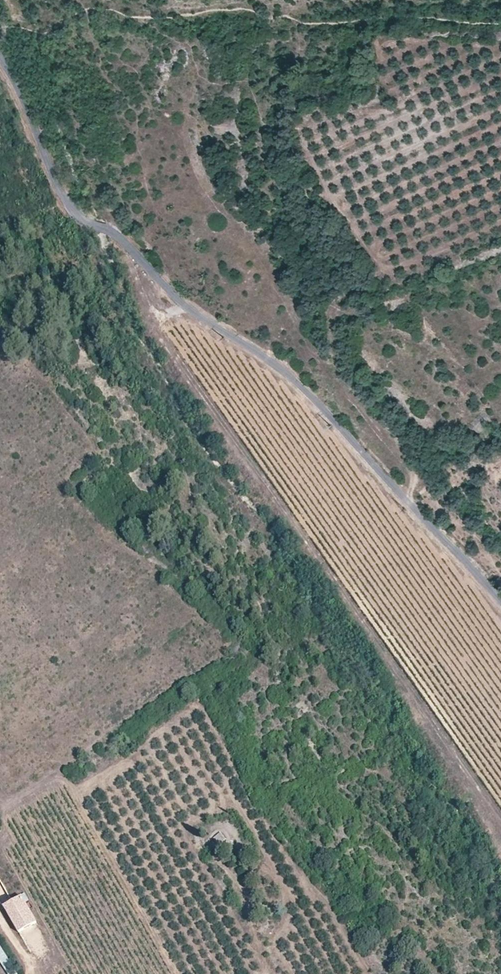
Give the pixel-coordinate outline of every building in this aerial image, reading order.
[(225,840),(220,834),(214,839),(219,845),(225,840)] [(36,923),(21,897),(4,907),(19,933),(36,923)] [(3,956),(0,958),(0,961),(4,968),(9,965),(3,956)]
